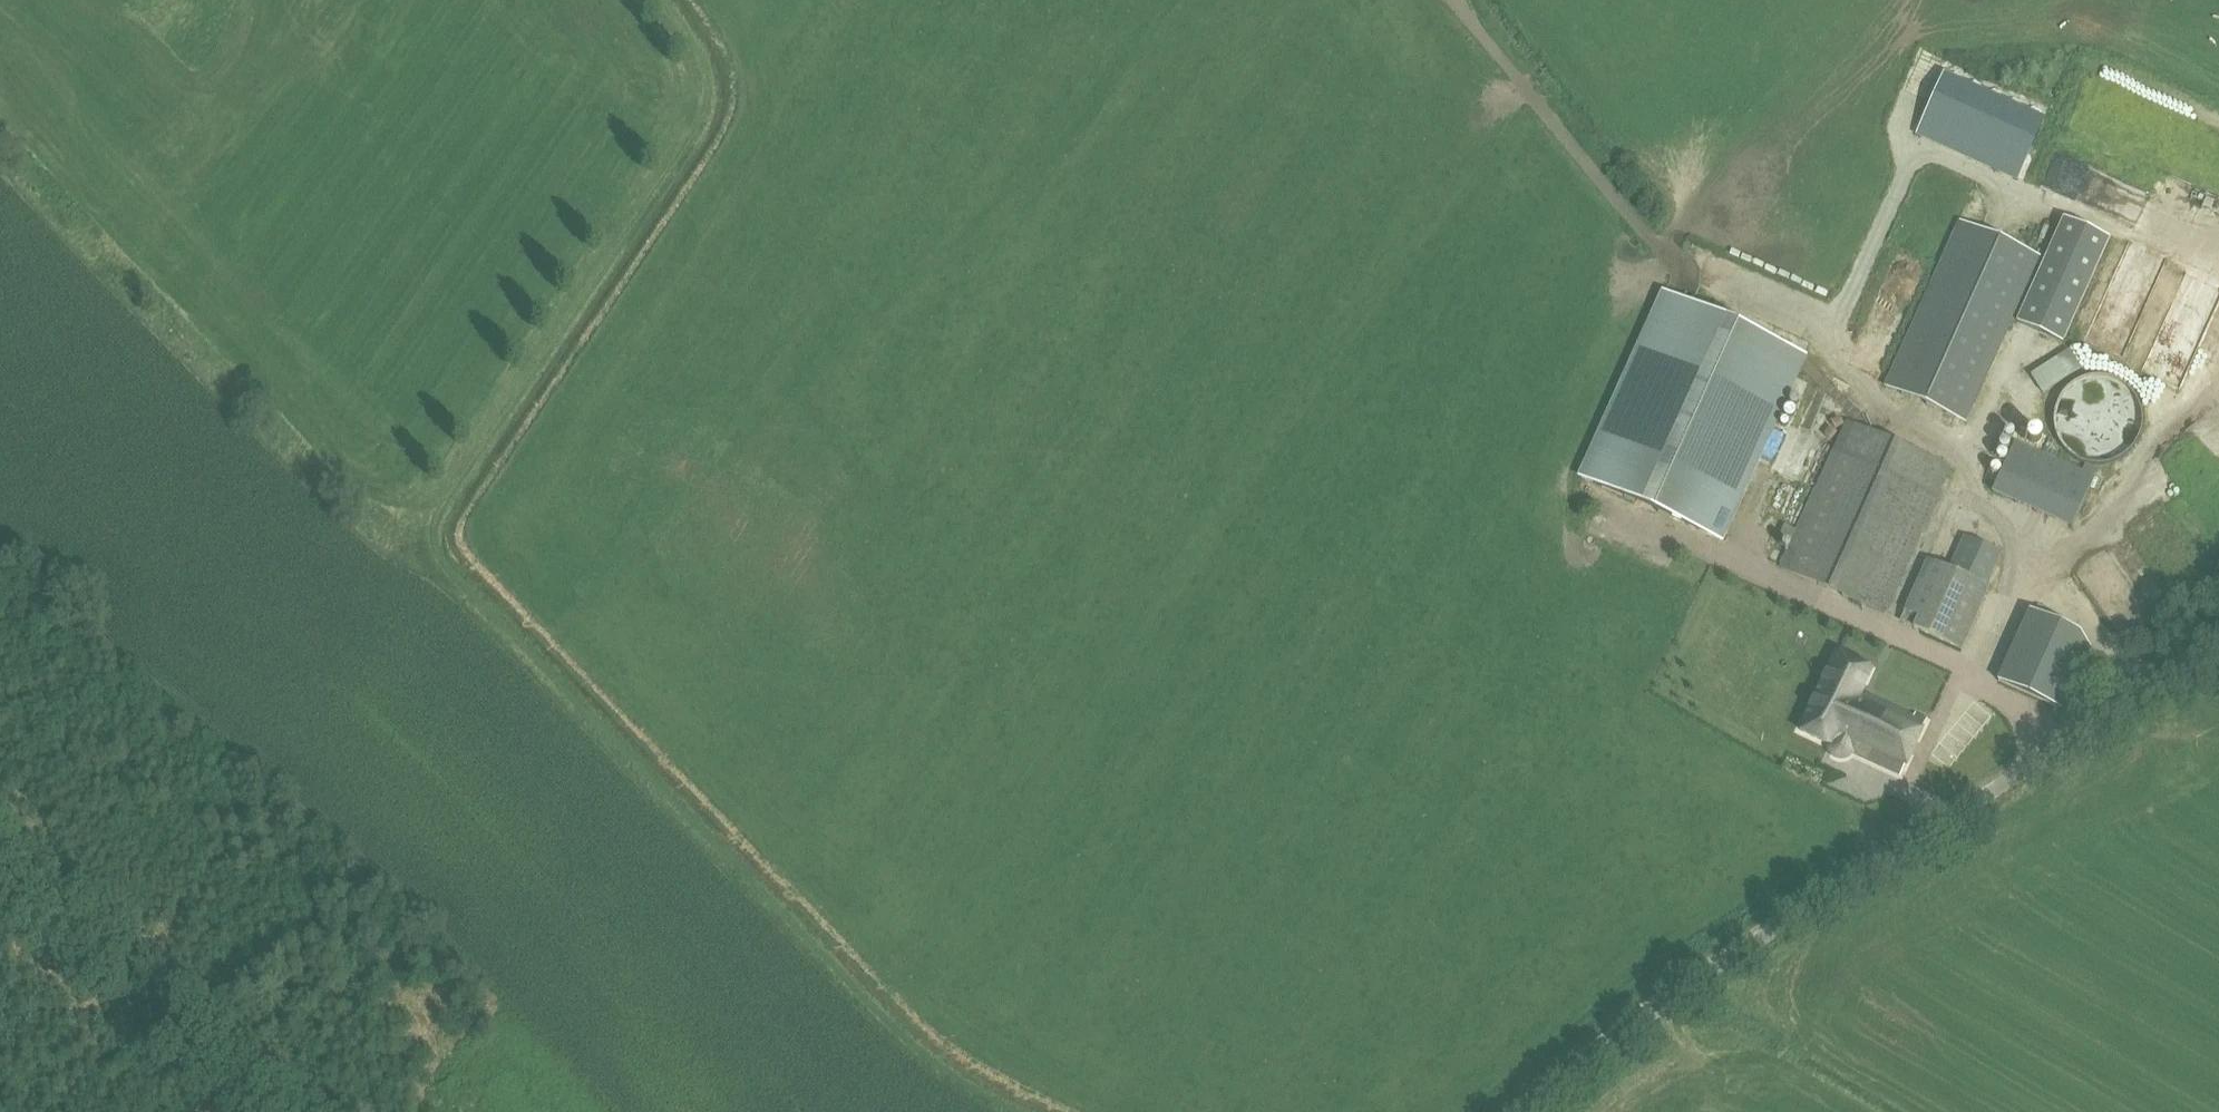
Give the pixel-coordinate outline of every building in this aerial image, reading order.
[(2133,214),(2086,191),(2026,323),(2075,344),(2133,214)] [(1883,385),(1966,423),(2042,256),(1959,218),(1883,385)] [(1583,477),(1661,512),(1695,434),(1745,456),(1743,462),(1754,467),(1810,340),(1671,279),(1583,477)] [(2054,415),(2054,419),(2054,423),(2055,427),(2055,431),(2057,434),(2058,438),(2060,441),(2062,445),(2064,448),(2066,450),(2069,453),(2072,456),(2075,458),(2079,460),(2082,461),(2086,462),(2090,463),(2094,464),(2097,464),(2101,464),(2105,464),(2109,463),(2113,462),(2116,461),(2120,459),(2123,457),(2126,455),(2129,452),(2132,449),(2134,446),(2136,443),(2138,440),(2140,436),(2141,433),(2142,429),(2143,425),(2143,421),(2143,417),(2142,414),(2142,410),(2141,406),(2139,402),(2138,399),(2136,396),(2133,392),(2131,389),(2128,387),(2125,384),(2122,382),(2118,380),(2115,379),(2111,377),(2107,376),(2104,376),(2100,375),(2096,375),(2092,376),(2088,377),(2084,378),(2081,379),(2077,381),(2074,383),(2071,385),(2068,388),(2065,391),(2063,394),(2061,397),(2059,400),(2057,404),(2056,408),(2055,411),(2054,415)] [(1779,566),(1884,614),(1938,496),(1952,468),(1846,417),(1832,448),(1795,528),(1787,524),(1781,537),(1791,541),(1779,566)] [(1771,468),(1798,480),(1816,438),(1790,426),(1771,468)] [(1992,492),(2072,528),(2095,476),(2015,441),(1992,492)] [(1913,628),(1962,649),(1990,587),(1987,585),(2002,551),(1965,535),(1950,569),(1927,559),(1904,611),(1918,617),(1913,628)] [(2012,670),(2060,670),(2060,651),(2082,651),(2081,611),(2011,612),(2012,670)] [(1853,754),(1900,775),(1925,722),(1861,692),(1872,669),(1837,652),(1799,730),(1829,745),(1831,753),(1836,757),(1839,758),(1845,758),(1850,756),(1853,754)]
